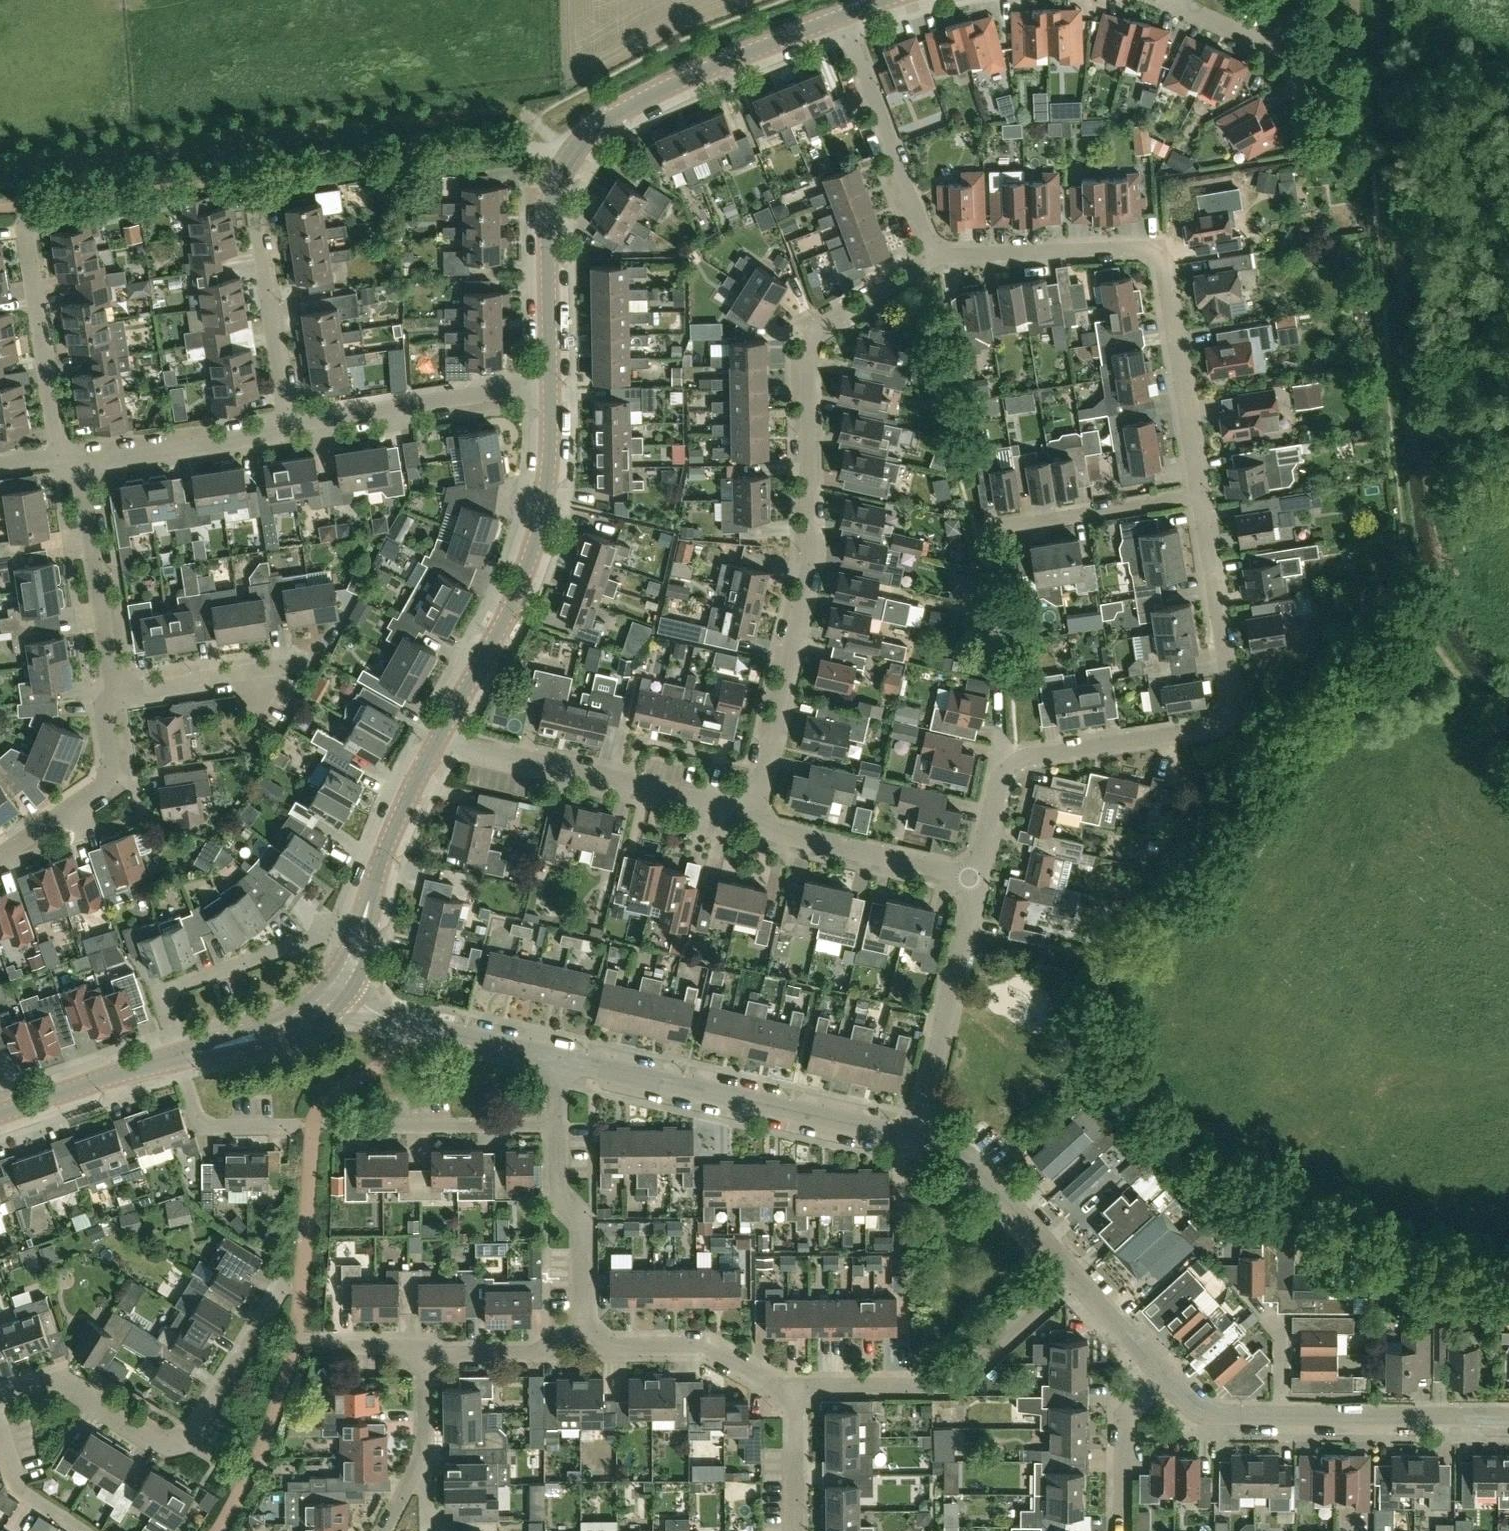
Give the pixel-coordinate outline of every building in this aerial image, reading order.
[(1048,52),(1046,9),(1033,10),(1033,16),(1012,17),(1014,65),(1037,65),(1036,53),(1048,52)] [(1060,9),(1046,9),(1048,52),(1060,52),(1060,57),(1065,62),(1083,62),(1082,14),(1060,15),(1060,9)] [(1102,62),(1103,56),(1125,62),(1137,20),(1123,17),(1122,23),(1101,18),(1090,58),(1102,62)] [(1006,66),(1003,53),(994,20),(974,26),(972,20),(959,23),(970,65),(982,62),(983,68),(990,71),(1006,66)] [(1150,24),(1137,20),(1125,62),(1143,67),(1140,79),(1156,83),(1161,65),(1169,35),(1149,30),(1150,24)] [(936,74),(970,65),(959,23),(946,27),(947,33),(927,38),(936,74)] [(1185,95),(1190,84),(1200,88),(1218,49),(1205,44),(1203,49),(1184,40),(1163,85),(1185,95)] [(896,42),(883,47),(890,67),(879,72),(887,92),(910,83),(914,95),(936,87),(918,41),(899,48),(896,42)] [(1218,49),(1200,88),(1221,98),(1223,92),(1234,97),(1247,70),(1228,61),(1230,55),(1218,49)] [(825,108),(832,127),(854,118),(844,95),(833,100),(821,71),(808,76),(806,71),(801,73),(800,71),(795,73),(798,80),(812,114),(812,113),(825,108)] [(820,132),(812,113),(812,114),(798,80),(785,85),(783,80),(779,82),(778,80),(773,82),(776,89),(790,123),(790,122),(802,117),(810,136),(820,132)] [(776,89),(763,94),(761,89),(756,91),(756,89),(751,91),(753,98),(753,99),(757,109),(746,113),(755,136),(780,126),(788,145),(790,145),(798,141),(790,122),(790,123),(776,89)] [(1247,158),(1255,153),(1280,140),(1274,129),(1277,128),(1270,115),(1265,118),(1255,99),(1217,120),(1223,130),(1228,127),(1239,148),(1241,147),(1247,158)] [(698,113),(722,172),(715,153),(727,148),(735,167),(756,158),(747,135),(736,139),(724,110),(710,116),(708,111),(703,113),(703,111),(698,113)] [(1049,110),(1035,111),(1035,120),(1049,119),(1049,110)] [(1016,111),(1006,114),(1008,122),(1018,119),(1016,111)] [(713,176),(722,172),(698,113),(701,120),(688,125),(686,120),(681,122),(680,120),(676,122),(679,129),(692,162),(705,157),(713,176)] [(1061,121),(1049,121),(1049,134),(1062,134),(1061,121)] [(1148,125),(1132,127),(1135,155),(1152,153),(1148,125)] [(679,129),(678,129),(666,134),(664,129),(659,131),(658,129),(653,131),(656,138),(655,138),(669,172),(683,166),(690,185),(700,181),(692,162),(679,129)] [(814,206),(865,187),(857,165),(824,177),(829,190),(810,196),(814,206)] [(961,183),(949,184),(937,184),(938,207),(950,207),(951,227),(965,226),(965,220),(986,220),(984,170),(961,171),(961,183)] [(1012,225),(1026,224),(1025,181),(1013,181),(1013,170),(989,171),(991,219),(1012,218),(1012,225)] [(1042,172),(1043,180),(1025,181),(1026,224),(1040,224),(1040,217),(1061,216),(1059,171),(1042,172)] [(1128,173),(1128,177),(1105,178),(1106,221),(1120,220),(1120,214),(1141,213),(1140,172),(1128,173)] [(499,211),(498,198),(504,198),(504,192),(506,192),(506,187),(498,187),(498,186),(487,187),(487,175),(462,175),(462,202),(442,202),(442,213),(463,212),(499,211)] [(642,206),(659,217),(671,198),(650,184),(643,194),(617,178),(609,190),(604,187),(602,192),(600,190),(597,195),(603,199),(604,199),(634,218),(642,206)] [(1093,221),(1106,221),(1105,178),(1082,179),(1082,185),(1070,185),(1071,216),(1092,215),(1093,221)] [(818,218),(822,227),(873,208),(865,187),(814,206),(832,199),(837,211),(818,218)] [(323,214),(343,211),(339,188),(315,192),(317,204),(286,208),(288,223),(282,224),(283,229),(281,229),(282,235),(289,233),(325,228),(325,227),(323,214)] [(191,236),(233,229),(229,206),(212,209),(210,196),(181,200),(183,214),(188,213),(191,236)] [(604,199),(603,199),(596,210),(592,207),(589,212),(587,211),(584,215),(591,219),(590,220),(599,226),(593,236),(614,249),(629,227),(646,237),(651,229),(634,218),(604,199)] [(826,239),(830,249),(881,229),(873,208),(822,227),(822,228),(840,221),(845,232),(826,239)] [(1231,236),(1230,226),(1236,225),(1233,210),(1227,211),(1227,208),(1185,215),(1189,243),(1215,239),(1217,251),(1242,247),(1240,234),(1231,236)] [(506,211),(499,211),(463,212),(463,226),(443,226),(443,237),(463,236),(499,235),(499,222),(504,222),(504,216),(506,216),(506,211)] [(51,233),(55,256),(96,250),(93,228),(98,227),(96,213),(66,217),(68,231),(51,233)] [(326,238),(347,235),(345,224),(325,227),(325,228),(289,233),(291,247),(286,248),(287,253),(285,253),(286,258),(293,257),(329,251),(326,238)] [(143,242),(140,225),(126,227),(129,244),(143,242)] [(233,229),(191,236),(195,258),(190,259),(192,272),(221,268),(219,255),(236,253),(233,229)] [(881,229),(830,249),(848,242),(853,254),(834,261),(842,282),(866,273),(862,262),(889,251),(881,229)] [(463,250),(443,250),(444,273),(469,273),(468,261),(500,260),(499,246),(505,245),(505,240),(507,240),(507,235),(499,235),(463,236),(463,250)] [(293,257),(295,270),(290,271),(290,276),(288,277),(289,282),(297,281),(307,280),(309,292),(334,288),(330,261),(350,258),(349,248),(329,251),(293,257)] [(76,277),(77,289),(107,285),(105,272),(100,272),(96,250),(55,256),(58,280),(76,277)] [(1216,271),(1194,275),(1199,303),(1204,303),(1206,317),(1230,313),(1228,299),(1240,297),(1236,269),(1252,267),(1250,252),(1214,257),(1216,271)] [(728,274),(774,304),(787,284),(757,265),(740,255),(735,264),(751,274),(745,285),(728,274)] [(592,289),(647,288),(628,288),(627,275),(647,275),(647,265),(627,265),(592,265),(592,289)] [(1101,282),(1104,305),(1141,299),(1140,291),(1133,292),(1131,276),(1121,277),(1119,265),(1094,269),(1096,282),(1101,282)] [(202,307),(244,301),(240,277),(223,280),(221,268),(192,272),(194,285),(199,284),(202,307)] [(762,324),(774,304),(728,274),(723,283),(739,293),(726,315),(747,328),(753,318),(762,324)] [(1069,277),(1057,279),(1062,310),(1074,309),(1069,277)] [(1044,278),(1021,281),(1027,316),(1029,333),(1035,332),(1043,328),(1043,326),(1064,322),(1061,300),(1048,302),(1044,278)] [(501,316),(500,303),(506,303),(506,297),(508,297),(508,292),(500,292),(500,291),(489,292),(489,280),(464,280),(464,307),(444,307),(444,318),(465,317),(501,316)] [(990,311),(993,334),(1017,330),(1015,318),(1027,316),(1021,281),(998,285),(1002,309),(990,311)] [(994,341),(993,334),(990,311),(986,287),(978,288),(978,283),(963,286),(963,291),(962,291),(966,315),(954,317),(958,339),(979,336),(979,339),(988,342),(994,341)] [(825,298),(819,284),(811,287),(817,301),(825,298)] [(62,304),(66,328),(107,321),(104,299),(109,298),(107,285),(77,289),(79,302),(62,304)] [(592,289),(593,312),(648,311),(648,310),(628,311),(628,298),(647,298),(647,288),(592,289)] [(298,339),(305,337),(341,332),(341,331),(339,318),(359,315),(355,292),(330,296),(332,308),(301,312),(304,327),(298,328),(299,333),(297,333),(298,339)] [(1096,331),(1098,342),(1124,338),(1123,327),(1138,324),(1136,309),(1143,307),(1141,299),(1104,305),(1107,319),(1095,321),(1096,331)] [(189,345),(232,339),(230,326),(247,324),(244,301),(202,307),(205,328),(187,331),(189,345)] [(593,312),(593,334),(648,333),(628,334),(628,321),(648,321),(648,311),(593,312)] [(14,335),(11,312),(0,314),(0,338),(14,335)] [(1295,313),(1275,317),(1277,329),(1297,326),(1295,313)] [(508,316),(501,316),(465,317),(465,331),(445,331),(445,342),(465,341),(501,340),(501,327),(506,327),(506,321),(508,321),(508,316)] [(107,321),(66,328),(69,351),(86,348),(88,361),(129,354),(130,354),(128,339),(110,341),(107,321)] [(401,323),(393,324),(395,337),(403,335),(401,323)] [(699,323),(690,324),(691,339),(699,339),(699,323)] [(1270,323),(1231,329),(1234,343),(1206,347),(1211,377),(1254,370),(1251,350),(1273,347),(1270,323)] [(909,365),(894,362),(897,348),(899,348),(902,335),(896,327),(891,330),(873,326),(870,328),(867,340),(859,338),(853,362),(880,368),(876,383),(882,384),(904,389),(909,365)] [(305,337),(307,351),(302,351),(303,357),(301,357),(301,362),(309,361),(344,355),(342,342),(362,339),(361,328),(341,331),(341,332),(305,337)] [(593,334),(594,357),(648,356),(629,356),(629,344),(648,344),(648,333),(593,334)] [(3,374),(1,361),(18,359),(14,335),(0,338),(0,374),(3,374)] [(1124,338),(1098,342),(1104,378),(1153,370),(1151,362),(1144,363),(1142,347),(1126,349),(1124,338)] [(213,378),(254,372),(251,348),(234,351),(232,339),(189,345),(191,358),(209,356),(213,378)] [(445,355),(445,366),(445,378),(471,378),(470,366),(502,365),(501,351),(507,351),(507,345),(509,345),(509,340),(501,340),(465,341),(465,355),(445,355)] [(711,365),(766,364),(765,340),(730,341),(731,354),(711,355),(711,365)] [(309,361),(311,374),(305,375),(306,380),(304,381),(305,386),(312,385),(313,385),(323,384),(325,396),(350,392),(346,365),(366,362),(364,352),(344,355),(309,361)] [(73,375),(76,399),(118,392),(115,370),(131,368),(129,354),(88,361),(90,373),(73,375)] [(648,356),(594,357),(594,381),(629,380),(629,367),(649,366),(648,356)] [(711,378),(712,388),(766,386),(766,364),(711,365),(731,365),(731,377),(711,378)] [(1154,378),(1153,370),(1104,378),(1109,413),(1136,409),(1134,398),(1149,396),(1147,380),(1154,378)] [(258,395),(254,372),(213,378),(216,400),(211,401),(214,415),(243,411),(241,398),(258,395)] [(25,407),(22,383),(5,386),(3,374),(0,374),(0,410),(25,407)] [(882,384),(876,383),(844,376),(839,399),(865,405),(862,417),(886,422),(891,400),(879,398),(882,384)] [(406,380),(392,383),(392,391),(407,389),(406,380)] [(712,400),(712,410),(767,409),(766,386),(712,388),(731,387),(732,400),(712,400)] [(642,387),(642,400),(642,409),(642,411),(654,411),(654,387),(642,387)] [(1220,412),(1221,415),(1218,418),(1219,426),(1223,428),(1224,437),(1262,431),(1260,417),(1278,414),(1274,390),(1238,395),(1240,408),(1220,412)] [(118,392),(76,399),(80,422),(92,420),(94,433),(128,428),(126,414),(121,415),(118,392)] [(642,409),(642,400),(595,401),(595,423),(630,422),(630,409),(642,409)] [(0,410),(0,448),(14,445),(12,432),(29,430),(25,407),(0,410)] [(713,423),(713,433),(767,432),(767,409),(712,410),(712,411),(732,410),(732,423),(713,423)] [(1137,420),(1136,409),(1109,413),(1111,426),(1123,424),(1127,447),(1164,441),(1163,433),(1156,434),(1153,418),(1137,420)] [(886,422),(862,417),(845,413),(839,436),(866,442),(863,454),(886,459),(890,443),(898,444),(902,426),(886,422)] [(630,436),(630,422),(595,423),(595,445),(643,444),(643,435),(630,436)] [(464,458),(500,453),(496,428),(446,436),(447,447),(462,445),(464,458)] [(1050,460),(1055,495),(1078,491),(1074,467),(1087,465),(1082,436),(1076,431),(1062,434),(1059,438),(1050,439),(1049,441),(1047,441),(1050,460)] [(767,432),(713,433),(732,433),(733,446),(713,446),(713,456),(733,456),(768,455),(767,432)] [(416,440),(402,442),(406,467),(420,465),(416,440)] [(1115,449),(1119,473),(1121,484),(1155,479),(1153,468),(1161,466),(1158,451),(1165,449),(1164,441),(1127,447),(1115,449)] [(1301,442),(1275,446),(1278,463),(1304,459),(1301,442)] [(643,452),(643,444),(595,445),(596,466),(631,466),(630,452),(643,452)] [(387,495),(392,495),(404,493),(400,468),(389,470),(385,445),(361,448),(366,484),(367,491),(382,489),(387,495)] [(1278,463),(1275,446),(1234,453),(1236,466),(1229,467),(1232,488),(1226,489),(1227,495),(1282,486),(1278,463)] [(366,484),(361,448),(336,452),(340,477),(329,479),(332,504),(351,501),(354,494),(353,486),(366,484)] [(899,462),(886,459),(863,454),(846,450),(840,473),(867,479),(864,491),(887,496),(891,479),(895,480),(899,462)] [(1032,498),(1055,495),(1050,460),(1038,462),(1036,450),(1012,454),(1014,466),(1016,476),(1028,474),(1032,498)] [(1014,466),(1000,468),(998,452),(976,456),(980,482),(992,480),(996,504),(1020,500),(1016,476),(1014,466)] [(446,492),(475,494),(478,481),(503,478),(502,473),(505,473),(506,471),(504,455),(502,454),(500,454),(500,453),(464,458),(467,483),(447,486),(446,492)] [(289,459),(294,495),(308,493),(309,504),(312,507),(332,504),(329,479),(318,481),(314,455),(289,459)] [(257,490),(262,519),(273,517),(270,499),(294,495),(289,459),(264,463),(268,488),(257,490)] [(217,470),(223,506),(237,503),(239,518),(261,514),(261,519),(262,519),(257,490),(246,491),(242,466),(217,470)] [(631,466),(596,466),(596,489),(644,488),(644,479),(631,479),(631,466)] [(209,508),(223,506),(217,470),(193,474),(196,499),(185,501),(189,525),(212,522),(209,508)] [(189,525),(185,501),(174,502),(171,477),(166,478),(166,475),(164,474),(150,476),(148,478),(149,480),(146,481),(151,516),(165,514),(167,529),(175,527),(177,543),(191,541),(189,525)] [(721,499),(769,498),(768,475),(721,477),(721,486),(734,485),(734,499),(721,499)] [(45,510),(41,487),(15,491),(13,477),(0,479),(0,517),(8,516),(45,510)] [(119,546),(131,544),(129,534),(140,533),(138,518),(151,516),(146,481),(121,485),(125,510),(114,511),(119,546)] [(1320,488),(1241,501),(1243,514),(1236,515),(1241,546),(1256,544),(1255,540),(1280,536),(1278,525),(1296,522),(1294,507),(1322,503),(1320,488)] [(459,515),(455,528),(489,539),(490,538),(492,539),(494,538),(499,523),(498,520),(496,520),(497,516),(472,508),(475,494),(446,492),(444,499),(449,500),(445,511),(459,515)] [(770,520),(769,498),(721,499),(722,531),(740,530),(740,521),(770,520)] [(865,541),(886,546),(901,549),(919,554),(923,538),(892,531),(894,524),(882,522),(885,509),(847,500),(842,523),(868,529),(865,541)] [(616,513),(627,515),(627,501),(616,501),(616,513)] [(8,516),(11,539),(0,541),(0,555),(24,552),(22,538),(48,534),(45,510),(8,516)] [(1129,559),(1181,551),(1178,527),(1151,532),(1149,518),(1120,522),(1123,538),(1119,545),(1122,560),(1129,559)] [(397,522),(391,533),(403,539),(409,528),(397,522)] [(425,553),(453,566),(457,555),(481,563),(483,559),(485,560),(487,559),(492,544),(491,542),(489,541),(489,539),(455,528),(450,541),(437,537),(433,547),(429,555),(425,553)] [(586,531),(578,552),(611,564),(616,551),(628,555),(631,547),(586,531)] [(886,546),(865,541),(848,537),(843,561),(869,566),(866,578),(879,581),(899,586),(903,565),(897,564),(901,549),(886,546)] [(1054,542),(1060,579),(1075,577),(1077,588),(1086,587),(1086,589),(1098,588),(1094,563),(1082,564),(1078,538),(1054,542)] [(688,561),(692,543),(681,540),(676,558),(688,561)] [(1060,579),(1054,542),(1031,546),(1035,572),(1023,574),(1027,599),(1051,595),(1049,581),(1060,579)] [(1280,575),(1297,572),(1293,546),(1249,553),(1251,566),(1244,567),(1248,588),(1242,589),(1243,595),(1283,589),(1280,575)] [(1133,573),(1134,582),(1136,597),(1161,593),(1159,579),(1185,575),(1181,551),(1129,559),(1130,569),(1133,573)] [(24,552),(0,555),(0,570),(3,569),(4,580),(17,578),(19,591),(56,585),(56,583),(58,582),(60,580),(58,565),(56,563),(53,563),(53,561),(26,565),(24,552)] [(578,552),(571,573),(616,588),(619,581),(607,576),(611,564),(578,552)] [(415,586),(459,611),(471,589),(449,577),(453,566),(425,553),(421,562),(427,565),(421,574),(415,586)] [(722,561),(717,583),(764,594),(769,572),(722,561)] [(359,594),(369,571),(357,565),(346,588),(359,594)] [(306,572),(282,576),(281,573),(270,575),(271,581),(274,600),(285,598),(289,623),(313,619),(308,584),(306,572)] [(859,613),(871,616),(882,619),(887,596),(876,594),(879,581),(866,578),(840,572),(835,596),(861,602),(859,613)] [(564,593),(597,605),(602,592),(614,596),(616,588),(571,573),(564,593)] [(973,575),(967,600),(984,604),(975,575),(973,575)] [(308,584),(313,619),(338,615),(333,580),(308,584)] [(237,601),(243,636),(267,632),(264,607),(275,606),(274,600),(271,581),(249,584),(251,599),(237,601)] [(759,615),(764,594),(717,583),(715,591),(728,594),(725,607),(759,615)] [(199,592),(203,617),(214,615),(218,640),(243,636),(237,601),(224,603),(223,595),(217,589),(211,590),(200,592),(199,584),(198,584),(199,592)] [(19,591),(21,605),(7,607),(8,616),(0,617),(0,627),(1,631),(35,626),(33,613),(60,609),(59,606),(62,606),(64,603),(62,588),(59,586),(56,587),(56,585),(19,591)] [(446,633),(459,611),(415,586),(397,618),(393,615),(419,630),(424,620),(446,633)] [(166,612),(171,647),(196,643),(192,618),(203,617),(199,592),(192,593),(185,594),(177,595),(179,610),(166,612)] [(593,617),(597,605),(564,593),(557,615),(602,630),(605,621),(593,617)] [(1163,607),(1161,593),(1136,597),(1140,621),(1154,619),(1156,632),(1193,626),(1189,603),(1163,607)] [(1298,623),(1293,597),(1251,604),(1253,617),(1247,618),(1252,650),(1266,647),(1266,643),(1285,640),(1283,626),(1298,623)] [(1122,599),(1100,603),(1103,619),(1114,618),(1118,610),(1124,609),(1122,599)] [(171,647),(166,612),(152,614),(150,600),(127,603),(131,628),(143,626),(146,651),(171,647)] [(712,604),(707,626),(754,637),(759,615),(725,607),(712,604)] [(868,629),(871,616),(859,613),(832,607),(827,631),(847,635),(844,647),(904,660),(907,645),(881,639),(883,633),(868,629)] [(1077,613),(1067,614),(1069,632),(1079,631),(1077,613)] [(413,640),(419,630),(393,615),(387,625),(391,628),(386,637),(398,645),(392,656),(423,674),(424,673),(425,674),(428,673),(436,660),(435,657),(433,656),(435,652),(413,640)] [(37,640),(35,626),(1,631),(1,632),(11,630),(14,653),(28,650),(30,665),(67,659),(64,636),(37,640)] [(1148,672),(1173,668),(1171,654),(1197,650),(1193,626),(1156,632),(1140,635),(1142,649),(1146,648),(1148,657),(1141,658),(1143,673),(1148,672)] [(627,637),(623,651),(634,655),(643,643),(627,637)] [(850,689),(853,678),(861,680),(867,656),(854,653),(851,664),(821,658),(816,681),(850,689)] [(423,674),(392,656),(379,678),(363,668),(357,679),(383,693),(389,683),(411,696),(423,674)] [(621,656),(618,672),(631,675),(634,659),(621,656)] [(18,682),(21,702),(57,700),(57,685),(71,683),(67,659),(30,665),(33,680),(18,682)] [(892,661),(890,668),(887,667),(881,691),(896,694),(903,664),(892,661)] [(1077,684),(1083,721),(1106,717),(1102,691),(1114,689),(1110,664),(1086,668),(1089,682),(1077,684)] [(559,734),(567,700),(572,680),(554,676),(555,673),(536,668),(529,697),(544,701),(538,729),(559,734)] [(1152,710),(1168,707),(1168,708),(1205,702),(1201,677),(1175,682),(1173,668),(1148,672),(1150,686),(1148,686),(1152,710)] [(1059,725),(1083,721),(1077,684),(1065,686),(1063,672),(1039,675),(1043,700),(1055,699),(1059,725)] [(685,685),(675,732),(696,736),(706,690),(693,687),(696,675),(688,673),(686,685),(685,685)] [(707,687),(706,690),(696,736),(717,742),(721,719),(735,721),(745,680),(722,674),(718,690),(707,687)] [(654,727),(662,693),(649,690),(652,677),(643,675),(632,722),(654,727)] [(662,693),(654,727),(675,732),(685,685),(664,680),(662,693)] [(363,685),(356,697),(354,696),(350,699),(347,703),(345,708),(345,714),(344,716),(355,722),(386,740),(386,739),(390,738),(394,732),(393,728),(397,719),(390,715),(396,704),(363,685)] [(603,744),(609,716),(620,718),(625,695),(592,688),(591,692),(581,739),(603,744)] [(935,705),(930,728),(953,733),(956,721),(980,727),(986,697),(951,689),(947,708),(935,705)] [(580,703),(567,700),(559,734),(581,739),(591,692),(583,690),(580,703)] [(35,742),(76,760),(83,739),(78,736),(79,734),(50,722),(53,714),(58,714),(57,700),(21,702),(18,702),(19,716),(33,715),(30,724),(36,726),(38,734),(35,742)] [(172,704),(168,708),(169,716),(149,719),(152,734),(155,733),(159,760),(184,756),(183,745),(186,745),(184,732),(198,730),(194,700),(172,704)] [(920,708),(897,704),(894,719),(918,723),(920,708)] [(808,715),(801,746),(843,756),(847,737),(864,741),(870,714),(838,707),(835,721),(808,715)] [(918,726),(895,721),(891,737),(915,742),(918,726)] [(386,740),(355,722),(344,742),(318,727),(311,740),(324,748),(325,748),(360,768),(360,767),(345,759),(352,747),(374,760),(379,751),(383,751),(387,744),(385,740),(386,740)] [(974,754),(961,751),(964,739),(926,731),(921,755),(932,758),(929,773),(967,782),(974,754)] [(66,779),(76,760),(35,742),(30,754),(21,750),(17,759),(6,769),(22,788),(42,771),(60,779),(61,777),(66,779)] [(319,787),(349,804),(350,803),(354,803),(358,796),(356,792),(361,784),(353,779),(360,768),(325,748),(324,748),(327,749),(320,760),(319,759),(307,780),(319,787)] [(861,760),(858,773),(878,777),(881,764),(861,760)] [(17,808),(10,798),(22,788),(6,769),(0,762),(0,820),(17,808)] [(819,813),(820,809),(827,811),(831,797),(839,799),(840,795),(851,797),(856,773),(819,764),(815,778),(795,774),(788,802),(805,806),(804,809),(807,815),(814,816),(819,813)] [(199,820),(198,810),(196,795),(211,793),(207,767),(164,774),(166,787),(160,787),(164,817),(171,816),(171,818),(179,817),(180,823),(199,820)] [(1091,771),(1088,782),(1081,813),(1080,819),(1099,823),(1105,799),(1122,802),(1121,803),(1125,804),(1125,803),(1133,805),(1135,797),(1159,802),(1164,779),(1153,776),(1151,784),(1091,771)] [(1051,835),(1052,835),(1054,823),(1055,823),(1056,819),(1055,819),(1058,808),(1081,813),(1088,782),(1053,774),(1051,785),(1039,783),(1028,830),(1051,835)] [(875,799),(875,797),(879,780),(879,778),(866,775),(861,796),(875,799)] [(948,793),(929,789),(903,783),(898,805),(911,808),(910,813),(917,814),(914,828),(955,837),(961,811),(945,807),(948,793)] [(295,800),(288,812),(324,834),(308,824),(315,812),(338,824),(343,816),(347,815),(350,808),(349,805),(349,804),(319,787),(308,807),(295,800)] [(506,826),(509,816),(516,818),(519,801),(488,794),(484,809),(460,804),(455,827),(490,835),(493,823),(506,826)] [(582,843),(590,810),(566,804),(560,828),(549,825),(542,857),(554,860),(559,838),(582,843)] [(866,833),(872,808),(858,805),(852,829),(866,833)] [(590,810),(582,843),(594,846),(590,864),(613,869),(618,842),(607,839),(613,815),(590,810)] [(289,840),(281,850),(309,871),(310,870),(314,870),(318,864),(317,860),(323,852),(316,847),(324,834),(288,812),(290,813),(281,827),(282,835),(289,840)] [(487,847),(490,835),(455,827),(450,851),(474,856),(471,868),(503,875),(507,858),(499,856),(501,850),(487,847)] [(1028,830),(1020,828),(1018,840),(1033,843),(1025,878),(1049,884),(1049,883),(1058,885),(1064,858),(1080,862),(1084,842),(1052,835),(1051,835),(1028,830)] [(132,896),(129,887),(126,878),(144,871),(139,854),(153,849),(146,829),(121,837),(120,834),(102,840),(103,843),(102,844),(110,869),(96,874),(106,905),(132,896)] [(255,860),(247,869),(275,899),(275,898),(263,886),(275,875),(296,890),(302,882),(305,881),(310,875),(309,872),(309,871),(281,850),(269,842),(255,860)] [(615,895),(613,901),(626,904),(625,907),(650,913),(653,900),(662,861),(656,860),(655,855),(645,853),(641,857),(637,856),(629,893),(616,890),(615,895)] [(50,861),(67,912),(68,912),(69,914),(98,904),(101,898),(92,872),(80,876),(73,854),(50,861)] [(67,912),(50,861),(49,862),(50,864),(28,872),(36,894),(24,898),(33,924),(67,912)] [(662,862),(662,861),(653,900),(665,902),(660,924),(685,930),(695,886),(682,883),(685,872),(661,866),(662,862)] [(222,895),(221,896),(246,933),(247,932),(251,933),(257,929),(258,925),(266,920),(261,912),(275,899),(247,869),(248,871),(232,886),(221,893),(222,895)] [(1025,878),(1010,874),(999,922),(1011,925),(1008,936),(1044,944),(1046,933),(1022,927),(1025,915),(1026,915),(1027,911),(1026,911),(1029,899),(1053,905),(1058,885),(1049,883),(1049,884),(1025,878)] [(711,913),(735,918),(743,884),(719,879),(713,906),(701,903),(695,927),(708,930),(711,913)] [(802,932),(806,918),(820,922),(829,885),(805,880),(799,906),(786,903),(780,927),(802,932)] [(743,884),(735,918),(759,924),(755,941),(767,943),(773,919),(761,917),(767,890),(743,884)] [(817,936),(829,938),(854,944),(860,920),(846,916),(852,890),(829,885),(820,922),(817,936)] [(8,932),(12,943),(33,936),(22,901),(10,905),(6,892),(0,894),(0,935),(8,932)] [(465,918),(459,916),(462,901),(427,893),(421,919),(456,927),(462,928),(465,918)] [(200,904),(190,908),(204,943),(199,930),(213,924),(227,946),(235,940),(239,941),(245,937),(246,933),(221,896),(202,908),(200,904)] [(902,940),(911,904),(887,898),(881,925),(868,921),(862,946),(887,952),(890,938),(902,940)] [(934,909),(911,904),(902,940),(914,943),(911,957),(922,960),(920,967),(934,971),(942,938),(928,935),(934,909)] [(491,909),(491,908),(481,906),(478,916),(489,918),(491,911),(491,909)] [(204,943),(190,908),(192,913),(180,917),(179,915),(158,922),(158,920),(157,920),(172,964),(173,964),(176,966),(184,964),(185,960),(194,957),(191,949),(204,943)] [(421,919),(416,944),(451,952),(456,927),(421,919)] [(171,965),(172,964),(157,920),(135,928),(134,925),(122,929),(130,952),(142,947),(150,972),(159,969),(163,971),(170,968),(171,965)] [(510,933),(520,935),(522,925),(512,923),(510,933)] [(522,925),(520,935),(530,938),(533,927),(522,925)] [(104,931),(108,945),(119,942),(114,928),(104,931)] [(569,946),(572,936),(562,934),(560,944),(569,946)] [(572,936),(569,946),(580,949),(583,938),(572,936)] [(107,964),(125,958),(116,944),(102,948),(107,964)] [(451,952),(416,944),(410,969),(445,977),(451,952)] [(469,956),(480,958),(482,948),(471,946),(469,956)] [(854,963),(856,950),(846,948),(843,961),(854,963)] [(482,985),(507,991),(515,956),(490,950),(482,985)] [(480,958),(469,956),(467,966),(477,969),(480,958)] [(532,997),(540,962),(515,956),(507,991),(532,997)] [(565,967),(540,962),(532,997),(557,1002),(565,967)] [(594,1021),(618,1026),(627,986),(614,983),(618,968),(607,966),(594,1021)] [(565,967),(557,1002),(582,1008),(590,973),(565,967)] [(99,986),(114,1031),(117,1030),(121,1034),(133,1030),(135,1024),(137,1023),(131,1007),(143,1003),(132,971),(111,978),(115,990),(102,994),(100,986),(99,986)] [(627,986),(618,1026),(640,1031),(653,976),(642,974),(639,989),(627,986)] [(640,1031),(662,1036),(672,996),(659,994),(663,978),(653,976),(640,1031)] [(114,1031),(99,986),(86,990),(84,983),(62,991),(62,992),(74,1027),(87,1023),(91,1035),(93,1035),(97,1039),(109,1034),(111,1029),(113,1028),(114,1031)] [(672,996),(662,1036),(686,1041),(698,986),(687,984),(684,999),(672,996)] [(700,1045),(723,1050),(732,1010),(720,1007),(723,992),(713,990),(700,1045)] [(723,1050),(746,1055),(758,1000),(748,998),(744,1013),(732,1010),(723,1050)] [(25,1017),(38,1056),(60,1049),(53,1027),(65,1022),(57,1000),(36,1008),(39,1016),(26,1020),(25,1017)] [(746,1055),(768,1060),(777,1020),(765,1018),(768,1002),(758,1000),(746,1055)] [(777,1020),(768,1060),(791,1065),(804,1010),(793,1008),(789,1023),(777,1020)] [(25,1017),(12,1022),(8,1010),(0,1012),(0,1041),(7,1039),(15,1061),(36,1054),(37,1056),(38,1056),(25,1017)] [(829,1074),(838,1034),(826,1031),(829,1016),(818,1014),(806,1069),(829,1074)] [(838,1034),(829,1074),(851,1079),(864,1024),(854,1022),(850,1037),(838,1034)] [(851,1079),(874,1084),(883,1044),(871,1042),(874,1026),(864,1024),(851,1079)] [(883,1044),(874,1084),(897,1089),(909,1034),(898,1032),(895,1047),(883,1044)] [(178,1104),(158,1111),(169,1145),(180,1141),(184,1150),(191,1154),(201,1151),(195,1136),(189,1138),(178,1104)] [(169,1145),(158,1111),(138,1118),(141,1129),(130,1132),(138,1155),(169,1145)] [(1073,1121),(1033,1158),(1053,1180),(1093,1143),(1073,1121)] [(138,1155),(130,1132),(119,1136),(115,1125),(95,1132),(110,1176),(111,1175),(114,1184),(144,1173),(141,1164),(138,1155)] [(647,1129),(624,1130),(624,1170),(637,1170),(637,1186),(647,1185),(647,1129)] [(670,1129),(647,1129),(647,1185),(658,1185),(658,1170),(670,1170),(670,1129)] [(670,1129),(670,1170),(683,1169),(683,1185),(694,1185),(694,1170),(693,1129),(670,1129)] [(624,1170),(624,1130),(600,1130),(601,1186),(612,1186),(612,1170),(624,1170)] [(78,1150),(67,1153),(79,1188),(80,1188),(79,1185),(89,1181),(89,1182),(110,1176),(95,1132),(75,1139),(78,1150)] [(52,1146),(32,1153),(47,1198),(79,1188),(67,1153),(56,1157),(52,1146)] [(433,1168),(421,1168),(421,1198),(442,1198),(442,1186),(458,1186),(458,1149),(433,1150),(433,1168)] [(496,1198),(495,1167),(483,1168),(483,1149),(458,1149),(458,1186),(458,1198),(474,1198),(496,1198)] [(541,1161),(533,1161),(533,1149),(507,1149),(508,1167),(495,1167),(496,1198),(517,1198),(517,1186),(541,1185),(541,1161)] [(383,1187),(383,1150),(358,1150),(358,1168),(345,1169),(346,1199),(368,1199),(367,1187),(383,1187)] [(408,1150),(383,1150),(383,1187),(399,1187),(399,1199),(421,1198),(421,1168),(408,1168),(408,1150)] [(201,1187),(229,1187),(229,1202),(247,1201),(247,1187),(247,1151),(225,1151),(225,1162),(201,1162),(201,1187)] [(268,1151),(247,1151),(247,1187),(280,1187),(280,1178),(280,1161),(268,1161),(268,1151)] [(47,1198),(32,1153),(12,1160),(15,1171),(4,1175),(12,1198),(23,1228),(31,1226),(32,1203),(47,1198)] [(1102,1159),(1063,1193),(1071,1203),(1110,1169),(1102,1159)] [(1119,1172),(1129,1183),(1143,1171),(1132,1160),(1119,1172)] [(773,1163),(773,1203),(786,1203),(786,1219),(796,1219),(796,1172),(797,1172),(796,1162),(773,1163)] [(715,1204),(727,1204),(727,1163),(703,1163),(703,1170),(703,1185),(704,1219),(704,1220),(706,1220),(715,1220),(715,1204)] [(727,1163),(727,1204),(740,1204),(740,1219),(750,1219),(750,1163),(727,1163)] [(761,1203),(773,1203),(773,1163),(750,1163),(750,1219),(761,1219),(761,1203)] [(694,1170),(694,1185),(703,1185),(703,1170),(694,1170)] [(842,1172),(843,1228),(853,1228),(853,1212),(865,1212),(865,1171),(842,1172)] [(865,1171),(865,1212),(878,1212),(878,1228),(889,1227),(889,1171),(865,1171)] [(807,1213),(819,1213),(819,1172),(797,1172),(796,1172),(796,1219),(796,1228),(807,1228),(807,1213)] [(842,1172),(819,1172),(819,1213),(832,1212),(832,1228),(843,1228),(842,1172)] [(12,1198),(4,1175),(0,1176),(0,1202),(12,1198)] [(150,1192),(132,1198),(131,1195),(120,1199),(124,1211),(153,1202),(150,1192)] [(1112,1223),(1098,1236),(1113,1252),(1154,1214),(1140,1199),(1130,1209),(1121,1200),(1104,1215),(1112,1223)] [(1164,1215),(1116,1255),(1137,1279),(1184,1239),(1164,1215)] [(675,1219),(667,1219),(668,1233),(676,1233),(675,1219)] [(683,1219),(675,1219),(676,1233),(683,1233),(683,1219)] [(707,1233),(706,1220),(704,1220),(704,1219),(698,1219),(698,1233),(707,1233)] [(1278,1239),(1278,1282),(1278,1287),(1293,1287),(1293,1296),(1301,1296),(1301,1311),(1354,1312),(1354,1295),(1328,1295),(1328,1273),(1294,1273),(1294,1234),(1278,1227),(1278,1239)] [(200,1277),(239,1302),(252,1281),(249,1279),(255,1269),(256,1269),(263,1258),(226,1235),(208,1263),(200,1258),(192,1272),(200,1277)] [(711,1250),(719,1250),(718,1236),(711,1236),(711,1250)] [(719,1250),(726,1250),(726,1236),(718,1236),(719,1250)] [(1263,1282),(1278,1282),(1278,1239),(1262,1239),(1262,1256),(1240,1256),(1240,1291),(1263,1291),(1263,1282)] [(507,1242),(476,1242),(476,1254),(508,1254),(507,1242)] [(53,1243),(39,1248),(44,1263),(58,1259),(53,1243)] [(36,1254),(34,1247),(20,1251),(22,1258),(36,1254)] [(831,1268),(831,1253),(823,1253),(824,1268),(831,1268)] [(867,1268),(875,1268),(874,1253),(867,1253),(867,1268)] [(882,1253),(874,1253),(875,1268),(882,1267),(882,1253)] [(781,1268),(788,1268),(788,1254),(780,1254),(781,1268)] [(795,1254),(788,1254),(788,1268),(796,1268),(795,1254)] [(910,1260),(896,1260),(896,1270),(910,1270),(910,1260)] [(352,1316),(376,1316),(375,1281),(361,1281),(361,1263),(342,1263),(342,1292),(352,1292),(352,1316)] [(741,1301),(741,1267),(719,1268),(719,1307),(728,1307),(728,1301),(741,1301)] [(456,1280),(442,1281),(442,1315),(465,1315),(465,1291),(475,1291),(476,1276),(475,1268),(456,1268),(456,1280)] [(632,1308),(632,1268),(610,1268),(610,1302),(624,1302),(624,1308),(632,1308)] [(654,1268),(632,1268),(632,1308),(641,1308),(641,1302),(654,1302),(654,1268)] [(675,1268),(654,1268),(654,1302),(667,1302),(667,1307),(676,1307),(675,1268)] [(675,1268),(676,1307),(684,1307),(684,1301),(696,1301),(697,1268),(675,1268)] [(719,1268),(697,1268),(696,1301),(710,1301),(710,1307),(719,1307),(719,1268)] [(399,1291),(409,1291),(409,1269),(387,1269),(387,1281),(375,1281),(376,1316),(399,1316),(399,1291)] [(409,1269),(409,1291),(419,1291),(419,1316),(423,1316),(423,1319),(426,1321),(436,1321),(439,1318),(439,1315),(442,1315),(442,1281),(431,1281),(431,1269),(409,1269)] [(1165,1320),(1181,1338),(1207,1314),(1193,1298),(1206,1287),(1195,1275),(1162,1304),(1172,1315),(1165,1320)] [(476,1276),(475,1291),(475,1299),(485,1299),(486,1323),(509,1323),(509,1288),(509,1280),(494,1280),(494,1276),(476,1276)] [(509,1288),(509,1323),(532,1323),(532,1298),(542,1298),(542,1276),(531,1276),(531,1288),(509,1288)] [(180,1308),(180,1309),(219,1334),(232,1313),(223,1307),(230,1297),(239,1303),(239,1302),(200,1277),(188,1296),(197,1302),(189,1314),(180,1308)] [(14,1307),(17,1317),(29,1351),(49,1344),(46,1335),(57,1331),(46,1296),(14,1307)] [(896,1297),(874,1298),(875,1337),(883,1337),(883,1331),(897,1331),(896,1297)] [(766,1298),(766,1321),(766,1332),(779,1332),(779,1337),(788,1337),(788,1298),(766,1298)] [(809,1298),(788,1298),(788,1337),(797,1337),(797,1332),(810,1331),(809,1298)] [(831,1298),(809,1298),(810,1331),(823,1331),(823,1337),(831,1337),(831,1298)] [(853,1298),(831,1298),(831,1337),(840,1337),(840,1331),(853,1331),(853,1298)] [(866,1337),(875,1337),(874,1298),(853,1298),(853,1331),(866,1331),(866,1337)] [(1433,1300),(1422,1300),(1422,1315),(1433,1315),(1433,1300)] [(219,1334),(180,1309),(169,1326),(166,1324),(157,1338),(160,1340),(200,1365),(213,1344),(211,1343),(217,1333),(219,1334)] [(133,1323),(113,1311),(102,1328),(87,1319),(78,1334),(81,1336),(72,1351),(93,1364),(108,1341),(118,1348),(121,1342),(132,1324),(133,1323)] [(1203,1349),(1212,1359),(1238,1336),(1238,1337),(1245,1331),(1234,1319),(1221,1330),(1207,1314),(1181,1338),(1197,1355),(1203,1349)] [(1301,1329),(1301,1353),(1336,1353),(1336,1332),(1354,1332),(1354,1316),(1310,1315),(1310,1329),(1301,1329)] [(1434,1316),(1433,1358),(1446,1358),(1446,1316),(1434,1316)] [(29,1351),(17,1317),(0,1323),(0,1350),(5,1348),(9,1358),(29,1351)] [(132,1324),(121,1342),(149,1359),(160,1341),(132,1324)] [(1072,1329),(1050,1329),(1050,1362),(1085,1362),(1085,1352),(1087,1352),(1087,1340),(1072,1340),(1072,1329)] [(1402,1332),(1402,1341),(1383,1341),(1380,1344),(1379,1355),(1383,1358),(1387,1359),(1387,1385),(1415,1385),(1415,1364),(1429,1364),(1429,1332),(1402,1332)] [(1238,1336),(1212,1359),(1205,1365),(1221,1383),(1227,1378),(1236,1388),(1270,1358),(1259,1346),(1252,1352),(1238,1337),(1238,1336)] [(200,1365),(160,1340),(160,1341),(149,1359),(158,1365),(149,1378),(164,1387),(162,1391),(177,1400),(193,1376),(184,1370),(190,1360),(199,1366),(200,1365)] [(1477,1348),(1449,1348),(1449,1385),(1477,1385),(1477,1348)] [(1336,1353),(1301,1353),(1301,1376),(1309,1376),(1309,1390),(1353,1391),(1353,1389),(1368,1389),(1368,1375),(1336,1374),(1336,1353)] [(1017,1394),(1067,1395),(1067,1384),(1087,1384),(1087,1373),(1085,1373),(1085,1362),(1050,1362),(1050,1383),(1042,1383),(1042,1394),(1017,1394)] [(652,1415),(652,1372),(641,1372),(641,1377),(629,1377),(629,1400),(616,1400),(616,1427),(630,1427),(630,1415),(652,1415)] [(663,1372),(652,1372),(652,1415),(674,1415),(674,1426),(689,1426),(688,1405),(688,1399),(675,1399),(675,1376),(663,1377),(663,1372)] [(580,1427),(580,1373),(569,1373),(569,1378),(557,1378),(557,1401),(544,1401),(544,1428),(580,1427)] [(580,1427),(603,1427),(616,1427),(616,1400),(604,1400),(603,1377),(591,1377),(591,1373),(580,1373),(580,1427)] [(444,1388),(445,1412),(480,1411),(480,1396),(493,1396),(493,1375),(469,1375),(469,1387),(444,1388)] [(529,1375),(529,1387),(543,1386),(543,1375),(529,1375)] [(322,1410),(322,1422),(358,1422),(358,1410),(378,1410),(378,1388),(333,1388),(333,1410),(322,1410)] [(688,1405),(689,1426),(689,1437),(710,1437),(710,1424),(724,1424),(724,1401),(725,1401),(725,1393),(700,1393),(700,1405),(688,1405)] [(1041,1427),(1085,1428),(1085,1417),(1087,1417),(1087,1406),(1067,1406),(1067,1395),(1017,1394),(1017,1408),(1042,1411),(1041,1427)] [(827,1436),(879,1436),(879,1422),(876,1419),(872,1419),(872,1399),(842,1399),(842,1410),(827,1410),(827,1436)] [(739,1445),(745,1445),(745,1461),(761,1461),(761,1448),(761,1417),(748,1417),(748,1401),(725,1401),(724,1401),(724,1424),(724,1432),(739,1432),(739,1445)] [(470,1447),(473,1447),(507,1447),(507,1436),(497,1426),(489,1426),(489,1411),(480,1411),(445,1412),(445,1436),(470,1435),(470,1447)] [(358,1422),(322,1422),(322,1435),(341,1434),(341,1455),(386,1455),(386,1434),(367,1434),(367,1422),(358,1422)] [(954,1427),(934,1428),(935,1459),(955,1459),(954,1427)] [(1034,1460),(1041,1460),(1067,1460),(1067,1449),(1087,1450),(1087,1438),(1084,1438),(1085,1428),(1041,1427),(1041,1428),(1050,1428),(1049,1449),(1028,1449),(1028,1460),(1034,1460)] [(92,1474),(111,1444),(110,1443),(112,1439),(97,1430),(94,1433),(91,1431),(77,1452),(68,1446),(55,1468),(65,1474),(72,1462),(92,1474)] [(843,1462),(843,1473),(873,1473),(873,1454),(879,1447),(879,1436),(827,1436),(827,1462),(843,1462)] [(111,1444),(92,1474),(104,1481),(97,1494),(115,1505),(128,1484),(119,1478),(132,1456),(128,1454),(130,1451),(115,1441),(113,1445),(111,1444)] [(507,1461),(507,1447),(473,1447),(473,1460),(445,1461),(445,1483),(498,1483),(497,1461),(507,1461)] [(1174,1495),(1175,1495),(1176,1457),(1175,1453),(1151,1453),(1151,1478),(1139,1478),(1139,1501),(1159,1502),(1160,1491),(1174,1492),(1174,1495)] [(1254,1495),(1255,1454),(1231,1453),(1231,1483),(1219,1483),(1219,1509),(1240,1509),(1240,1495),(1254,1495)] [(1255,1454),(1254,1495),(1269,1495),(1269,1509),(1290,1509),(1290,1463),(1278,1463),(1278,1454),(1255,1454)] [(1334,1498),(1335,1454),(1321,1454),(1321,1461),(1300,1460),(1299,1497),(1311,1497),(1311,1498),(1334,1498)] [(1349,1454),(1335,1454),(1334,1498),(1356,1498),(1356,1510),(1369,1510),(1370,1461),(1349,1461),(1349,1454)] [(387,1476),(386,1455),(341,1455),(341,1476),(326,1476),(327,1489),(347,1489),(367,1489),(367,1477),(387,1476)] [(1400,1494),(1415,1494),(1415,1455),(1392,1455),(1391,1483),(1379,1483),(1379,1508),(1400,1508),(1400,1494)] [(1415,1455),(1415,1494),(1429,1494),(1429,1508),(1450,1508),(1450,1483),(1438,1483),(1438,1455),(1415,1455)] [(1474,1491),(1498,1491),(1499,1455),(1474,1455),(1473,1481),(1462,1480),(1462,1505),(1474,1506),(1474,1491)] [(1499,1455),(1498,1491),(1498,1506),(1508,1506),(1508,1455),(1499,1455)] [(1199,1482),(1199,1477),(1199,1457),(1176,1457),(1175,1495),(1198,1495),(1198,1506),(1210,1506),(1210,1482),(1199,1482)] [(945,1470),(959,1470),(959,1460),(945,1460),(945,1470)] [(1034,1493),(1046,1493),(1081,1493),(1081,1483),(1083,1483),(1084,1471),(1067,1471),(1067,1460),(1041,1460),(1034,1460),(1034,1493)] [(115,1505),(110,1513),(120,1519),(132,1499),(153,1511),(172,1481),(151,1468),(138,1490),(128,1484),(115,1505)] [(873,1494),(873,1473),(843,1473),(843,1484),(827,1484),(827,1495),(825,1495),(823,1497),(823,1510),(859,1510),(858,1494),(873,1494)] [(157,1530),(169,1530),(192,1494),(189,1491),(191,1488),(175,1479),(173,1482),(172,1481),(153,1511),(145,1524),(157,1530)] [(303,1489),(311,1489),(311,1480),(289,1480),(289,1489),(303,1489)] [(453,1519),(472,1519),(473,1519),(497,1519),(498,1519),(498,1483),(445,1483),(446,1506),(453,1506),(453,1519)] [(347,1489),(327,1489),(311,1489),(303,1489),(303,1501),(302,1501),(302,1523),(347,1522),(347,1520),(350,1520),(352,1518),(352,1511),(350,1509),(347,1509),(347,1501),(347,1489)] [(1021,1526),(1041,1526),(1066,1526),(1066,1515),(1083,1515),(1083,1504),(1081,1504),(1081,1493),(1046,1493),(1034,1493),(1034,1509),(1021,1509),(1021,1526)] [(945,1527),(957,1527),(957,1501),(944,1502),(945,1527)] [(530,1506),(530,1519),(545,1519),(545,1506),(530,1506)] [(873,1525),(859,1526),(859,1510),(823,1510),(823,1524),(825,1525),(827,1525),(827,1530),(873,1530),(873,1525)] [(31,1527),(38,1530),(56,1530),(58,1527),(39,1514),(31,1527)] [(683,1517),(666,1518),(666,1530),(683,1530),(683,1517)] [(473,1519),(472,1519),(472,1530),(497,1530),(497,1519),(473,1519)] [(542,1520),(529,1521),(529,1530),(542,1530),(542,1520)] [(1215,1530),(1228,1530),(1228,1521),(1215,1521),(1215,1530)] [(347,1522),(302,1523),(302,1530),(347,1530),(347,1522)]
